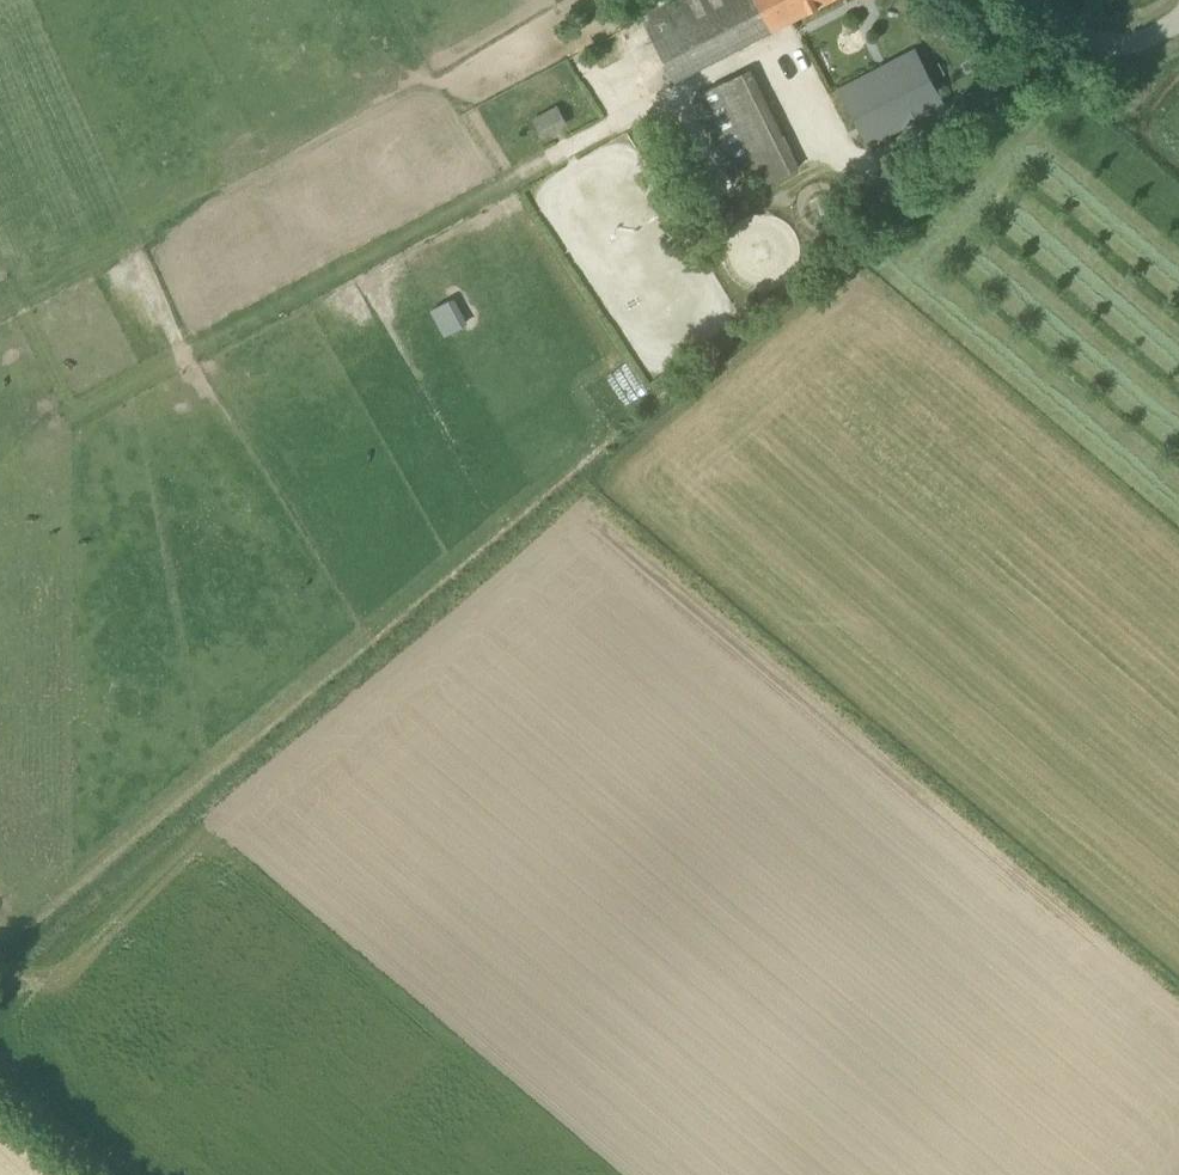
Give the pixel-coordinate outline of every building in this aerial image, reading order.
[(640,16),(674,81),(708,63),(830,0),(670,0),(640,16)] [(941,105),(912,47),(837,85),(866,143),(941,105)] [(798,166),(751,67),(692,96),(724,165),(742,157),(755,186),(798,166)] [(542,134),(568,123),(560,103),(533,115),(542,134)] [(456,297),(432,310),(444,334),(468,322),(456,297)]
